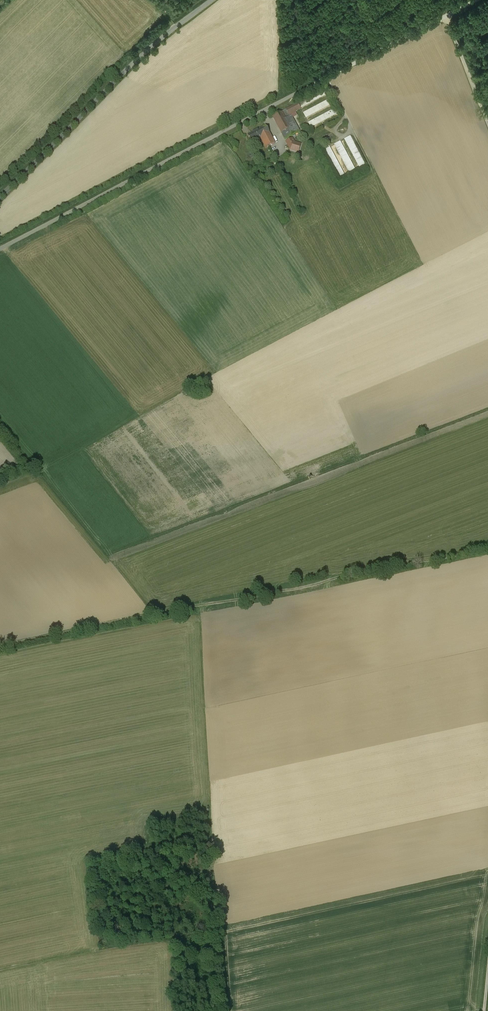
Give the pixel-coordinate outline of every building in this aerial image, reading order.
[(325,89),(299,103),(302,109),(328,95),(325,89)] [(331,99),(303,113),(306,119),(334,105),(331,99)] [(290,114),(302,109),(299,104),(273,117),(285,139),(299,132),(290,114)] [(336,108),(308,123),(311,129),(339,114),(336,108)] [(252,143),(261,139),(270,134),(266,126),(248,136),(252,143)] [(276,144),(270,134),(261,139),(267,149),(276,144)] [(366,166),(350,136),(344,140),(360,169),(366,166)] [(295,143),(293,138),(286,142),(290,151),(299,153),(301,144),(295,143)] [(356,172),(340,142),(334,145),(351,175),(356,172)] [(346,177),(329,146),(323,149),(340,180),(346,177)]
